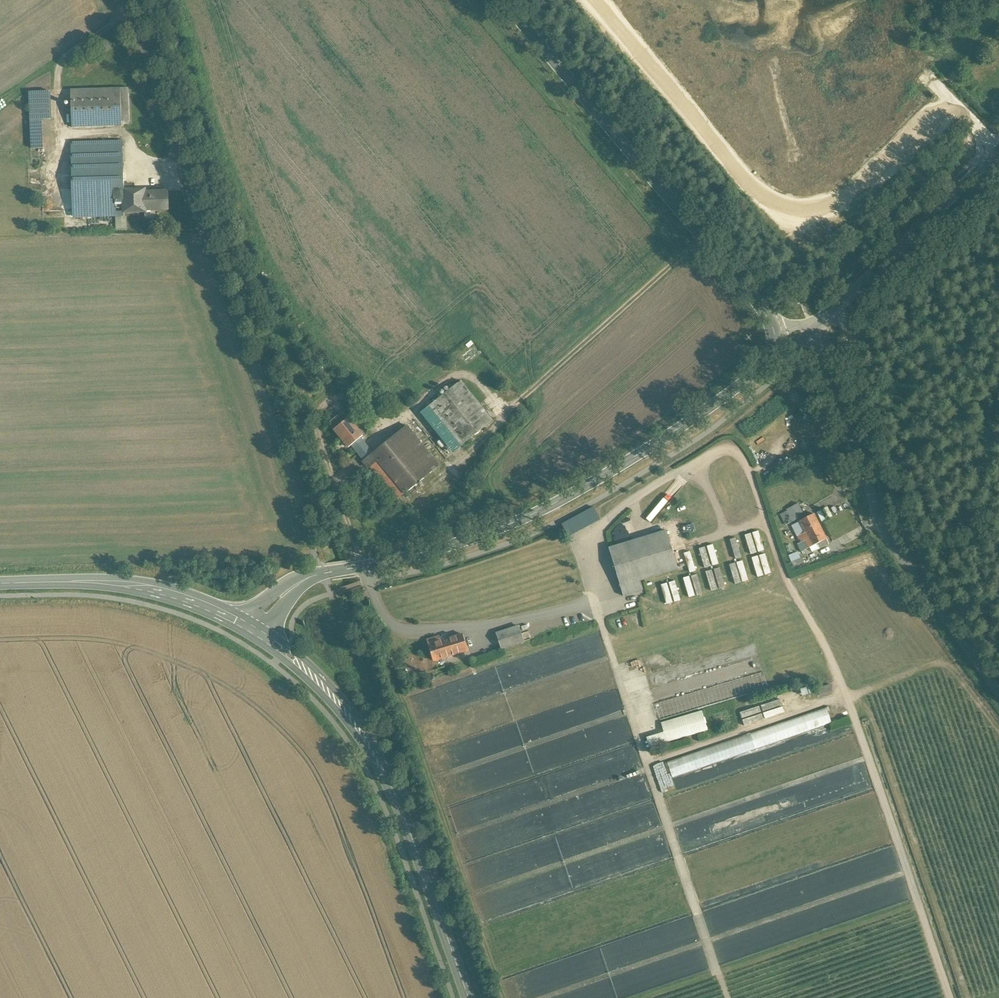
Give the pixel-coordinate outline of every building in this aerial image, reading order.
[(121,87),(70,89),(72,127),(122,125),(121,87)] [(49,92),(27,93),(29,149),(41,149),(40,120),(50,119),(49,92)] [(123,140),(112,141),(112,152),(123,152),(123,140)] [(112,141),(71,142),(72,154),(112,152),(112,141)] [(112,152),(72,154),(73,183),(124,181),(123,152),(112,152)] [(124,181),(73,183),(73,198),(74,208),(116,206),(116,208),(124,208),(125,208),(124,190),(124,181)] [(145,189),(124,190),(125,208),(124,208),(124,212),(145,211),(145,218),(146,218),(146,212),(146,210),(151,210),(167,210),(168,210),(168,191),(166,191),(151,192),(151,191),(145,191),(145,189)] [(116,206),(74,208),(74,217),(117,215),(116,208),(116,206)] [(844,331),(839,333),(838,337),(842,341),(847,340),(848,335),(844,331)] [(493,420),(461,381),(430,406),(461,445),(493,420)] [(329,422),(334,429),(349,418),(343,411),(329,422)] [(358,430),(349,418),(334,429),(335,430),(349,447),(348,447),(349,447),(351,445),(356,450),(365,443),(360,438),(363,435),(359,430),(358,430)] [(407,425),(373,453),(405,493),(405,494),(439,466),(407,425)] [(373,453),(365,443),(356,450),(364,460),(373,453)] [(405,493),(373,453),(364,460),(363,461),(369,468),(371,467),(397,499),(405,493)] [(594,507),(562,525),(570,540),(602,522),(594,507)] [(795,510),(788,514),(792,522),(799,519),(795,510)] [(814,514),(799,521),(805,532),(812,546),(826,539),(814,514)] [(666,529),(609,547),(621,585),(639,580),(678,567),(666,529)] [(765,551),(764,552),(759,530),(746,534),(755,571),(765,568),(765,572),(770,571),(765,551)] [(805,532),(797,536),(805,550),(812,546),(805,532)] [(713,545),(699,548),(705,567),(718,563),(713,545)] [(789,555),(794,566),(804,562),(798,550),(789,555)] [(689,551),(684,553),(691,572),(696,570),(689,551)] [(639,580),(621,585),(625,597),(642,591),(639,580)] [(673,581),(662,584),(667,603),(673,601),(669,586),(674,584),(673,581)] [(519,626),(496,634),(501,649),(524,641),(519,626)] [(769,686),(753,631),(642,661),(659,719),(769,686)] [(463,634),(437,642),(436,637),(427,640),(433,661),(468,650),(463,634)] [(830,684),(818,688),(820,695),(832,691),(830,684)] [(746,725),(785,711),(781,698),(741,711),(746,725)] [(671,775),(832,725),(827,709),(666,759),(671,775)] [(706,713),(664,725),(669,744),(711,732),(706,713)]
